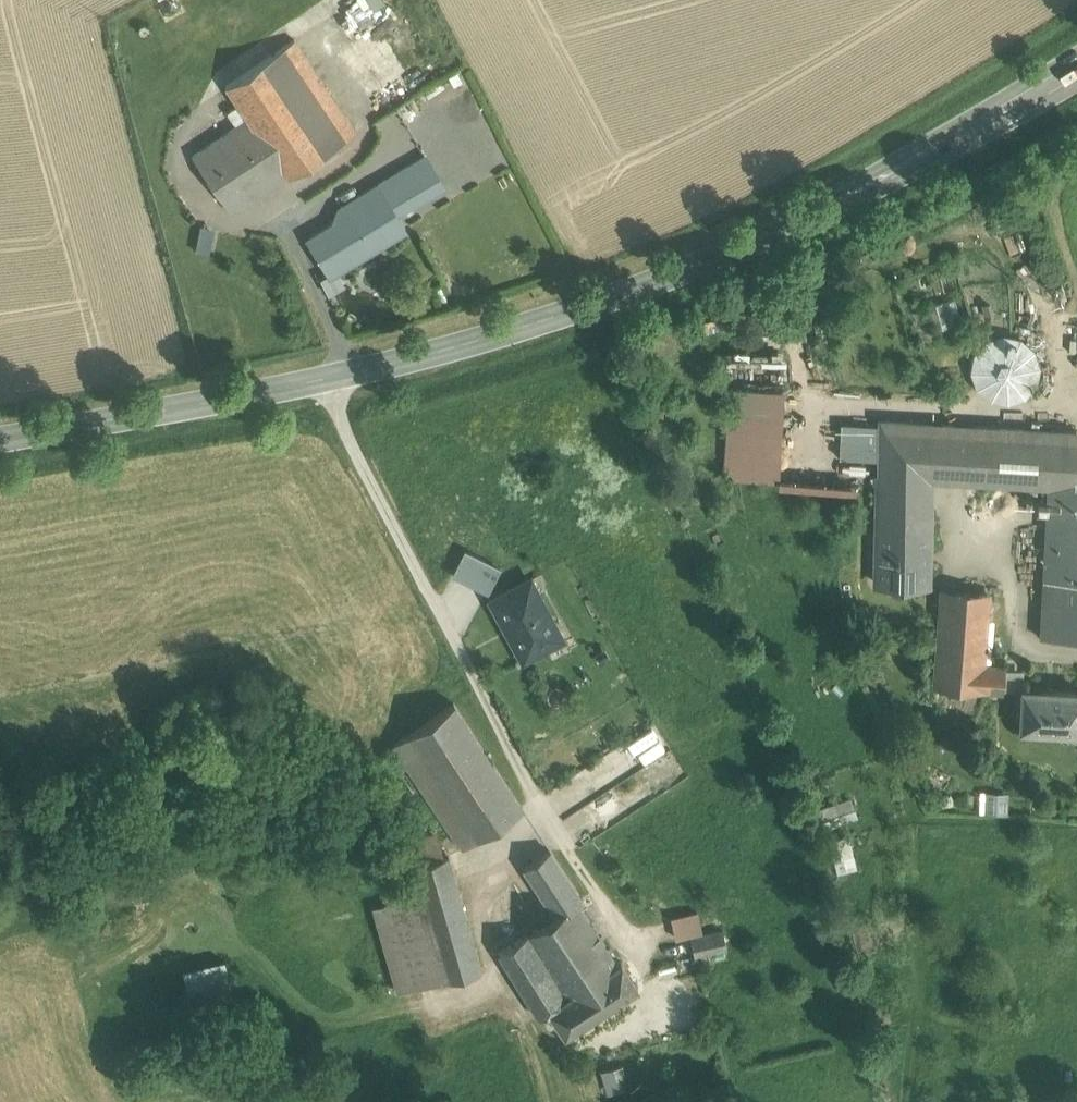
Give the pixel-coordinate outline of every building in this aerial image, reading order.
[(294,37),(272,51),(334,144),(356,129),(294,37)] [(272,51),(227,81),(249,115),(287,173),(288,174),(334,144),(272,51)] [(379,123),(385,133),(401,124),(395,113),(379,123)] [(287,173),(249,115),(193,152),(232,210),(287,173)] [(397,153),(405,167),(424,156),(416,142),(397,153)] [(444,186),(426,155),(424,156),(405,167),(384,178),(402,210),(444,186)] [(402,210),(384,178),(378,183),(397,214),(402,210)] [(397,214),(378,183),(344,204),(343,203),(340,205),(346,215),(349,220),(341,225),(338,220),(308,238),(330,275),(360,257),(357,251),(365,246),(369,252),(406,229),(397,214)] [(349,220),(346,215),(338,220),(341,225),(349,220)] [(199,222),(196,247),(209,248),(212,223),(199,222)] [(360,257),(369,252),(365,246),(357,251),(360,257)] [(999,284),(973,286),(975,314),(1000,312),(999,284)] [(932,302),(937,328),(958,323),(952,298),(932,302)] [(1024,395),(1031,386),(1034,375),(1033,364),(1027,354),(1018,348),(1007,345),(996,346),(986,352),(979,360),(976,371),(978,383),(983,392),(992,399),(1003,402),(1014,401),(1024,395)] [(785,386),(733,383),(727,478),(779,481),(785,386)] [(881,464),(881,432),(841,431),(841,463),(881,464)] [(881,432),(881,464),(880,481),(925,482),(925,479),(927,434),(881,432)] [(1048,486),(1075,487),(1076,444),(1076,439),(999,435),(999,438),(927,434),(925,479),(1048,486)] [(880,533),(928,534),(929,482),(925,482),(880,481),(880,533)] [(1076,643),(1076,487),(1075,487),(1048,486),(1041,642),(1076,643)] [(928,534),(880,533),(879,586),(927,586),(928,534)] [(453,575),(487,593),(499,570),(465,552),(453,575)] [(530,580),(492,600),(523,660),(562,640),(530,580)] [(988,598),(949,598),(942,691),(1001,694),(1002,673),(983,672),(988,598)] [(1024,693),(1022,733),(1076,736),(1076,696),(1024,693)] [(454,703),(393,743),(458,842),(464,847),(523,807),(454,703)] [(1009,794),(989,793),(988,814),(1007,815),(1009,794)] [(421,894),(424,904),(459,894),(448,855),(433,832),(406,840),(421,894)] [(837,870),(855,867),(850,835),(833,838),(837,870)] [(523,867),(554,915),(577,903),(582,899),(550,850),(523,867)] [(398,993),(445,979),(424,904),(421,894),(373,907),(398,993)] [(481,970),(459,894),(424,904),(445,979),(481,970)] [(617,963),(577,903),(554,915),(498,951),(538,1016),(549,1009),(617,963)] [(697,910),(669,916),(674,938),(702,931),(697,910)] [(722,929),(690,937),(694,955),(727,949),(722,929)] [(617,963),(549,1009),(564,1034),(638,986),(620,960),(617,963)] [(225,961),(183,969),(187,991),(229,984),(225,961)] [(621,1063),(601,1069),(607,1091),(628,1085),(621,1063)]
